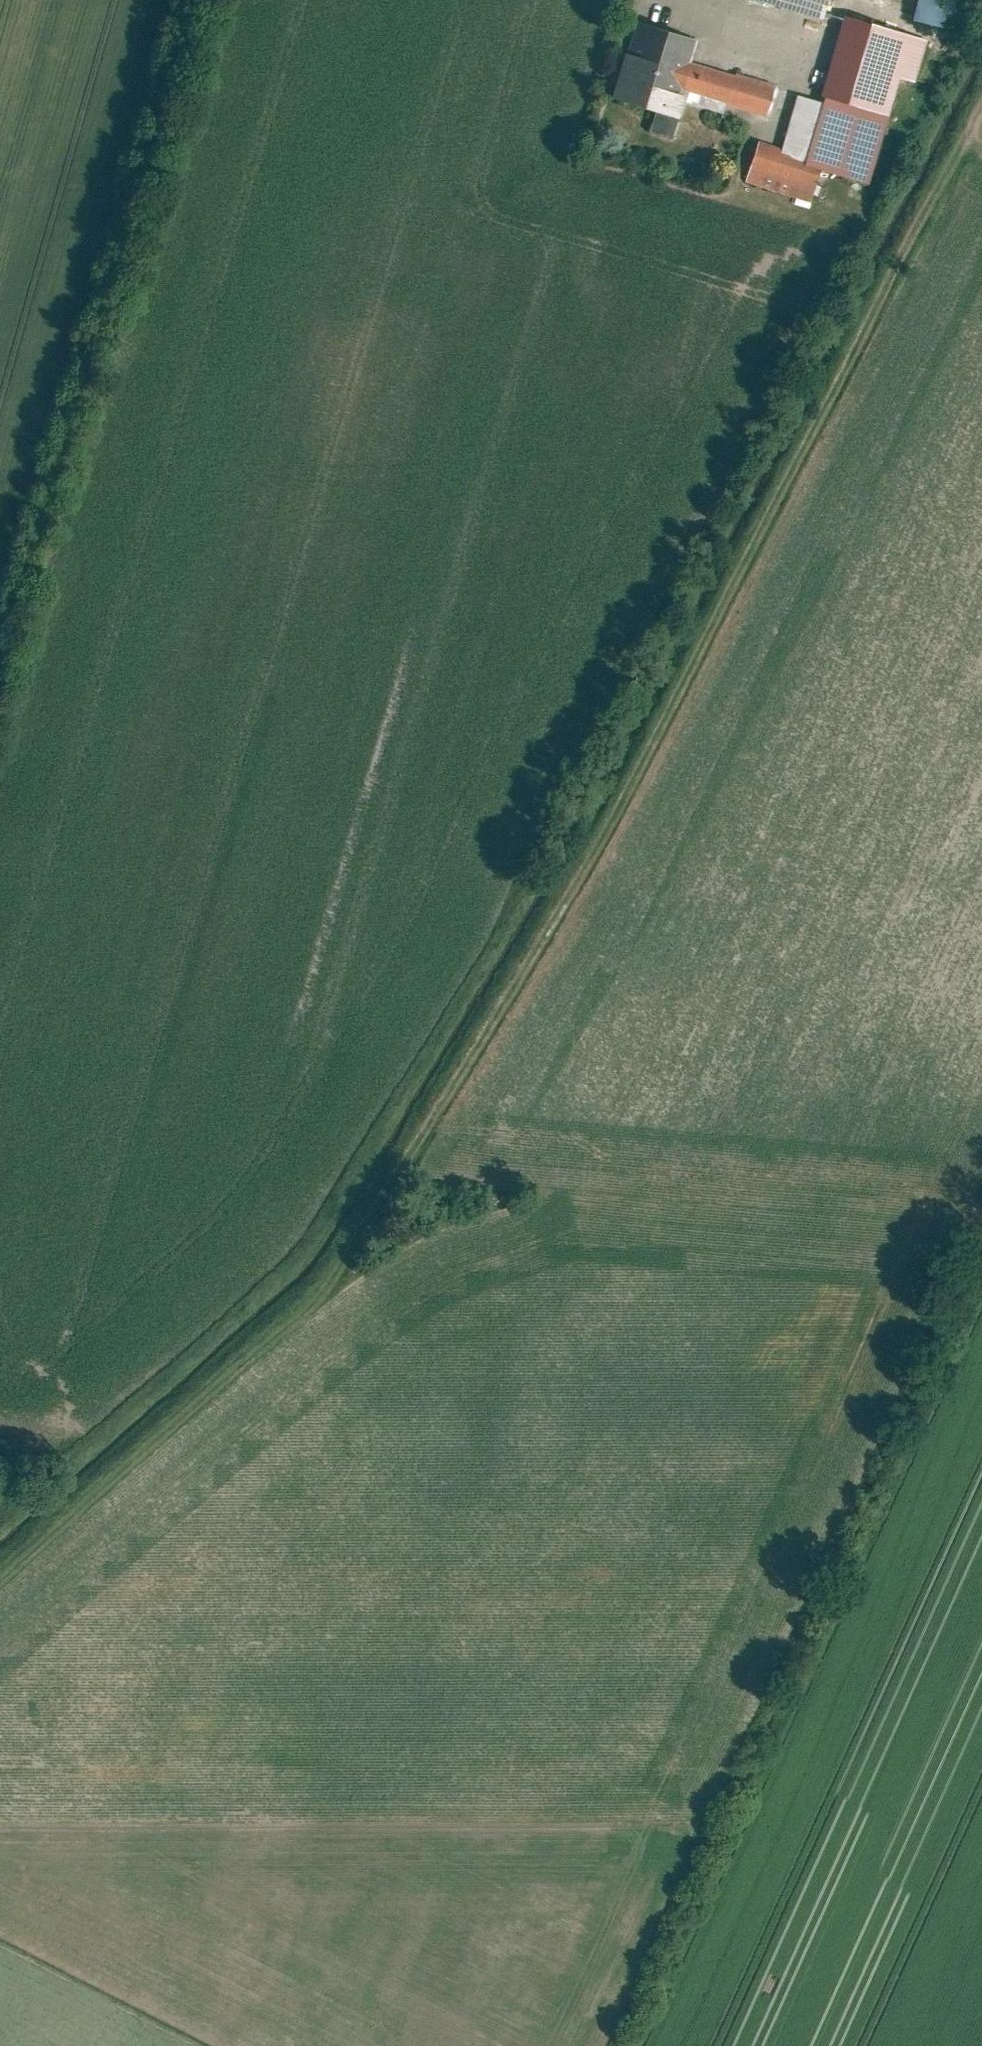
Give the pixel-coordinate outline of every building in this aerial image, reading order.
[(820,24),(828,0),(743,0),(820,24)] [(950,31),(958,0),(916,0),(911,21),(950,31)] [(700,39),(640,23),(621,94),(681,110),(687,86),(694,60),(700,39)] [(914,40),(856,23),(815,161),(872,179),(914,40)] [(780,83),(694,60),(687,86),(773,109),(780,83)] [(764,144),(752,179),(815,200),(827,165),(815,161),(764,144)]
